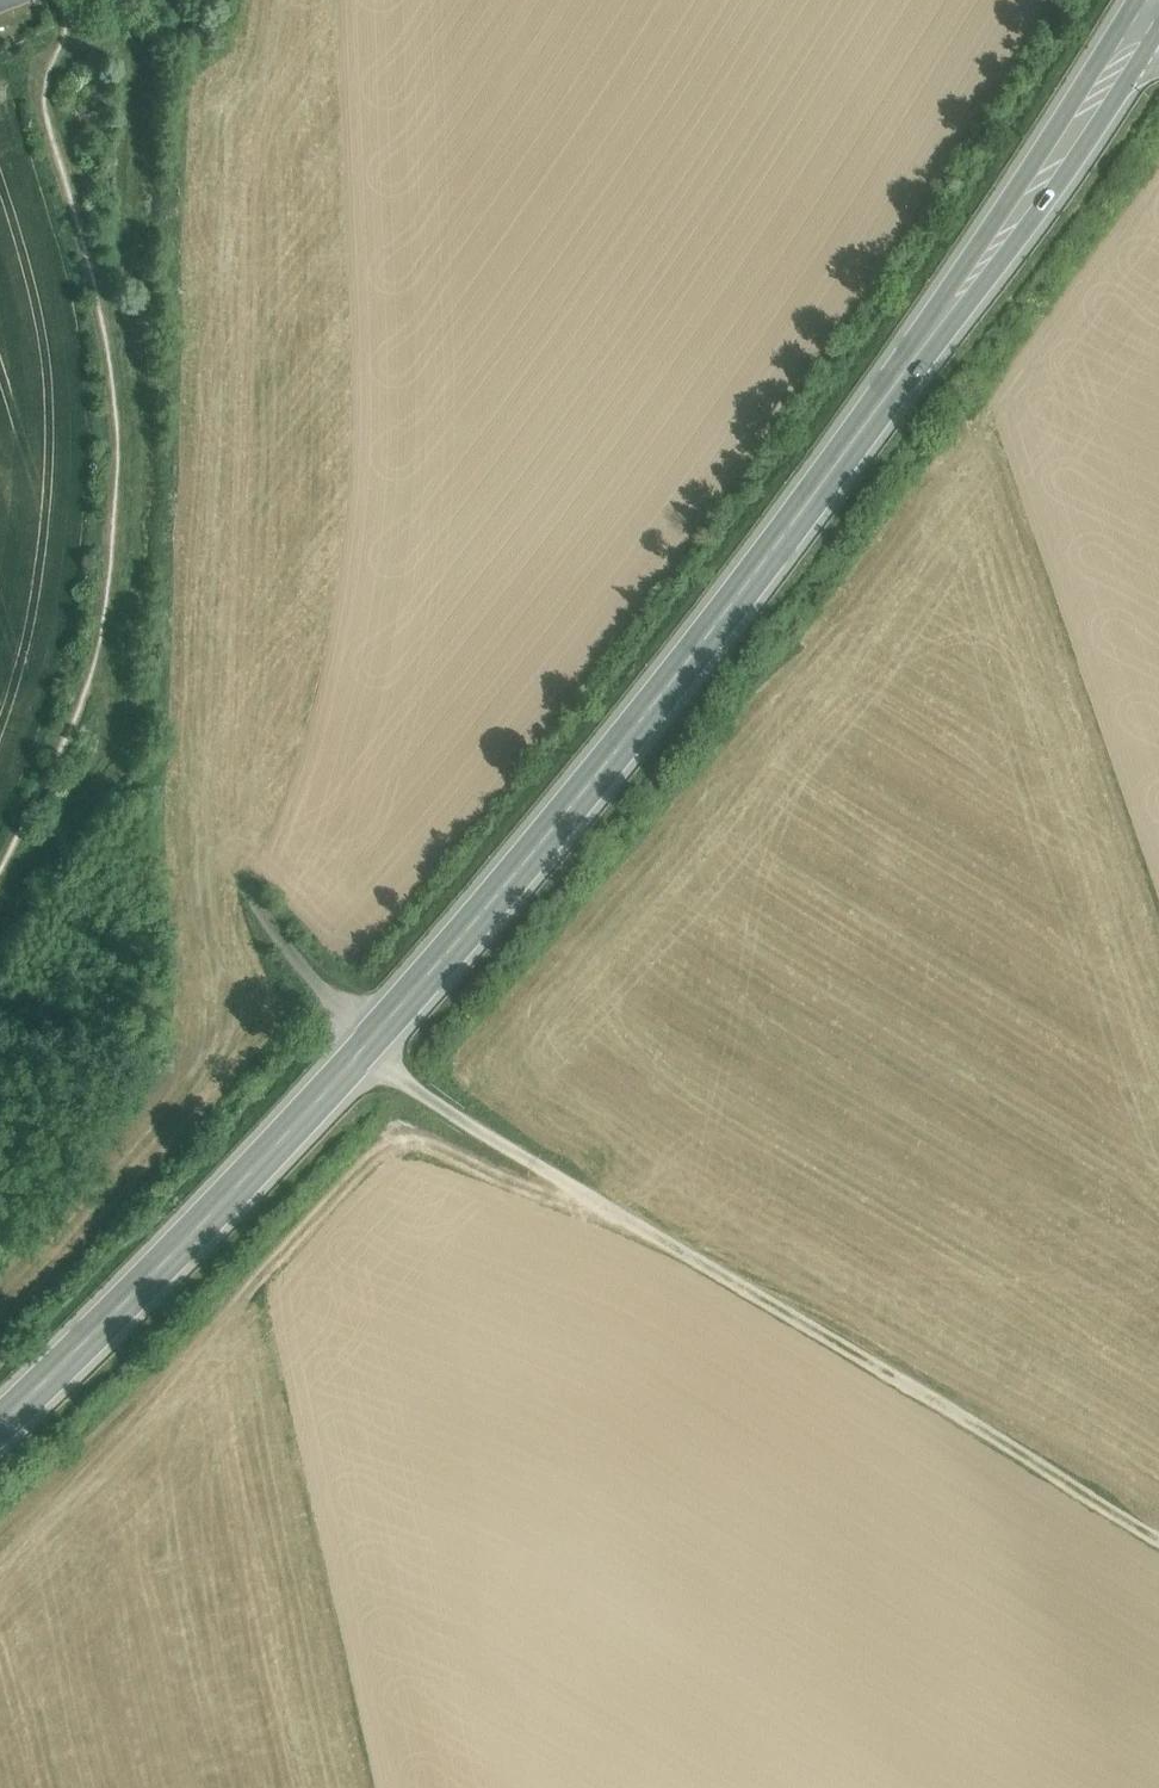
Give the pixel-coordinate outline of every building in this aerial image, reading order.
[(23,0),(0,0),(0,9),(23,0)]
